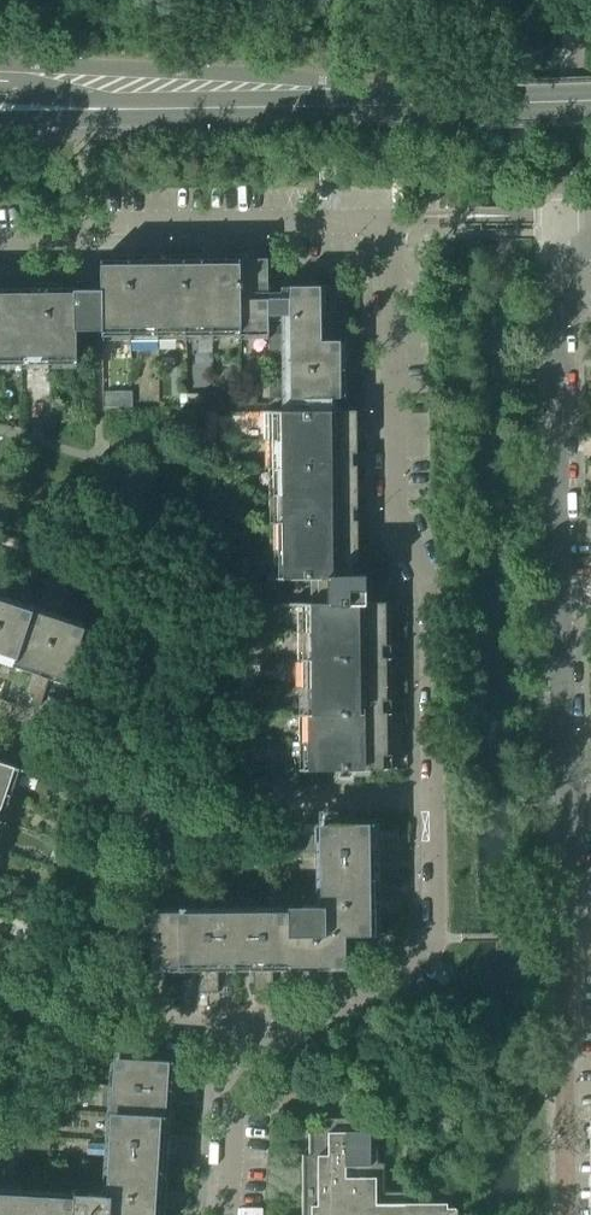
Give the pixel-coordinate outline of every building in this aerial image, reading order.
[(320,166),(320,180),(338,180),(337,166),(320,166)] [(427,187),(427,199),(441,199),(441,187),(427,187)] [(21,288),(7,289),(7,284),(0,284),(0,365),(78,364),(77,331),(93,330),(102,330),(102,336),(270,334),(271,399),(347,398),(346,341),(331,341),(331,286),(317,286),(317,276),(282,276),(282,292),(269,292),(269,259),(254,259),(254,254),(226,255),(226,259),(199,259),(199,255),(171,255),(171,259),(144,260),(144,255),(116,256),(117,260),(102,260),(102,290),(93,290),(77,290),(77,288),(62,288),(62,284),(34,284),(35,288),(21,288)] [(242,403),(257,402),(257,389),(242,390),(242,403)] [(271,578),(311,577),(311,599),(311,603),(296,603),(298,770),(392,770),(392,755),(388,755),(387,728),(392,728),(391,673),(387,673),(387,645),(391,645),(391,617),(386,617),(386,603),(367,603),(366,599),(366,575),(359,575),(357,410),(269,411),(271,578)] [(216,562),(208,563),(208,574),(217,573),(216,562)] [(278,771),(298,770),(296,603),(259,603),(237,604),(239,771),(265,771),(278,771)] [(32,672),(25,693),(34,696),(31,703),(40,706),(51,675),(69,680),(85,633),(0,604),(0,662),(32,672)] [(20,768),(0,761),(0,826),(20,768)] [(402,916),(402,906),(402,896),(376,896),(375,861),(401,861),(401,841),(380,842),(379,823),(325,823),(325,903),(292,904),(292,908),(153,909),(153,993),(163,993),(163,967),(180,967),(180,971),(199,971),(199,993),(218,993),(218,966),(253,966),(254,992),(273,992),(273,970),(319,970),(319,965),(332,965),(332,954),(345,954),(345,969),(347,969),(347,935),(381,935),(381,916),(402,916)] [(248,824),(235,824),(228,824),(228,839),(248,839),(248,824)] [(165,1209),(187,1210),(188,1191),(162,1189),(164,1154),(190,1155),(191,1136),(170,1135),(172,1099),(193,1100),(194,1081),(168,1079),(170,1060),(119,1058),(111,1194),(76,1192),(75,1202),(0,1197),(0,1214),(165,1214),(165,1209)] [(302,1155),(303,1214),(457,1214),(457,1209),(456,1208),(448,1208),(447,1203),(405,1203),(405,1208),(398,1208),(398,1193),(385,1193),(385,1172),(378,1172),(378,1148),(371,1148),(370,1118),(321,1118),(321,1132),(309,1132),(309,1155),(302,1155)]
